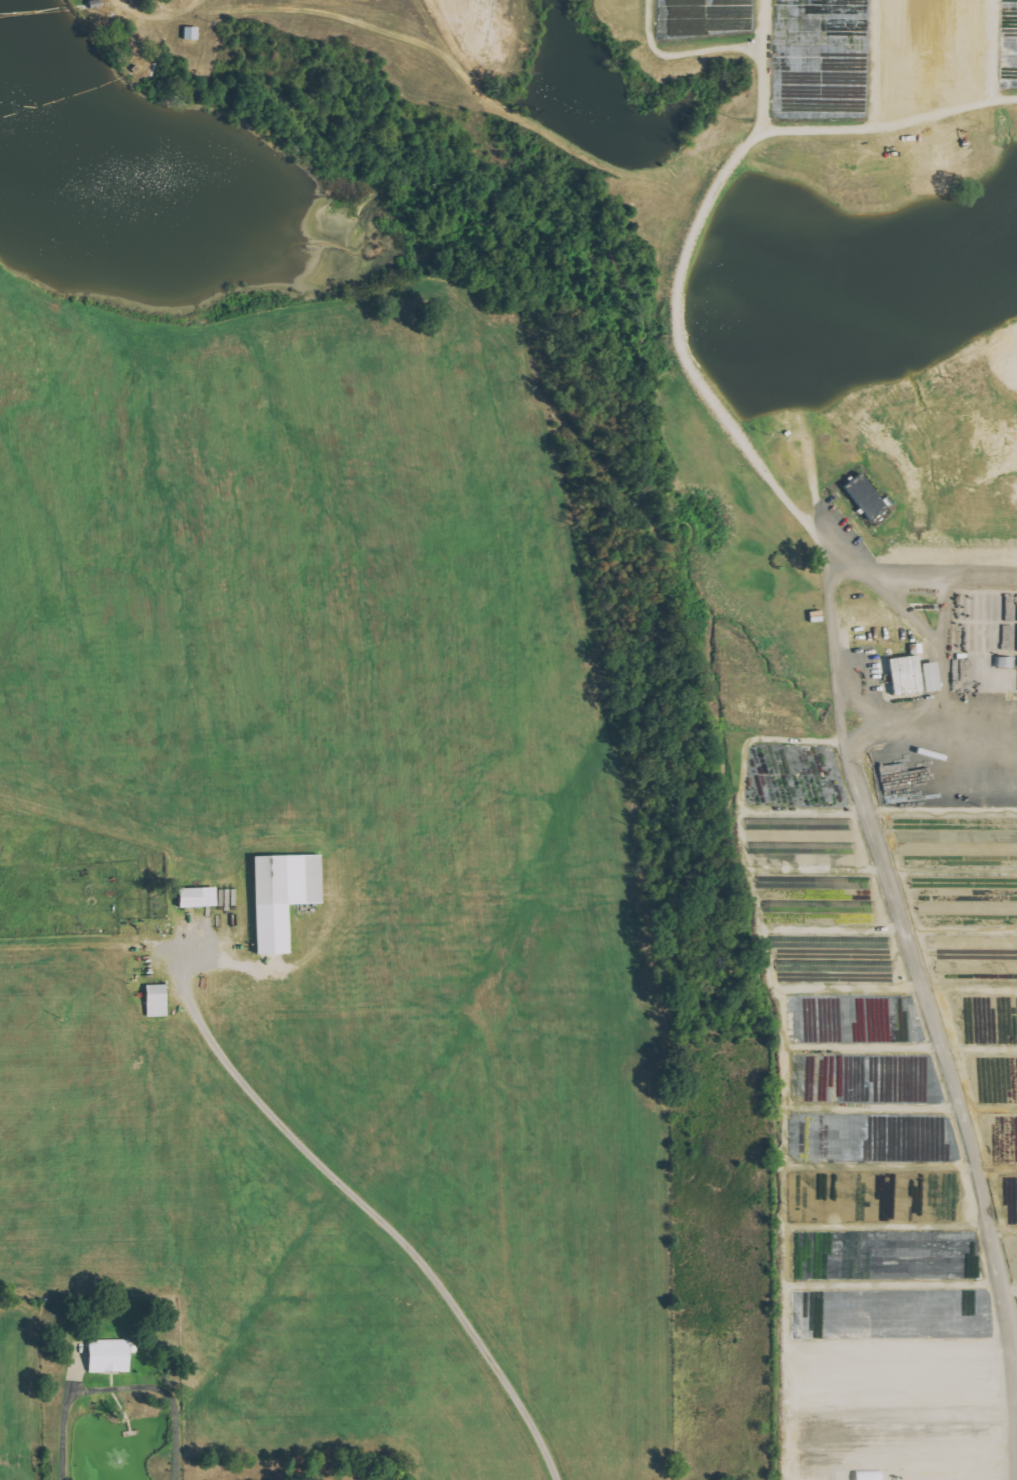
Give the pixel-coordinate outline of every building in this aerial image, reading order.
[(187,41),(201,41),(202,28),(188,28),(187,41)] [(871,522),(891,510),(869,474),(849,486),(871,522)] [(894,658),(897,695),(926,692),(923,656),(894,658)] [(926,664),(930,693),(945,691),(941,662),(926,664)] [(258,857),(261,955),(294,954),(293,905),(326,904),(325,855),(258,857)] [(184,908),(220,907),(220,888),(184,889),(184,908)] [(1001,963),(1001,974),(1009,975),(1009,973),(1016,973),(1016,963),(1001,963)] [(151,1017),(171,1017),(170,985),(150,986),(151,1017)] [(93,1341),(93,1373),(134,1372),(133,1340),(93,1341)]
